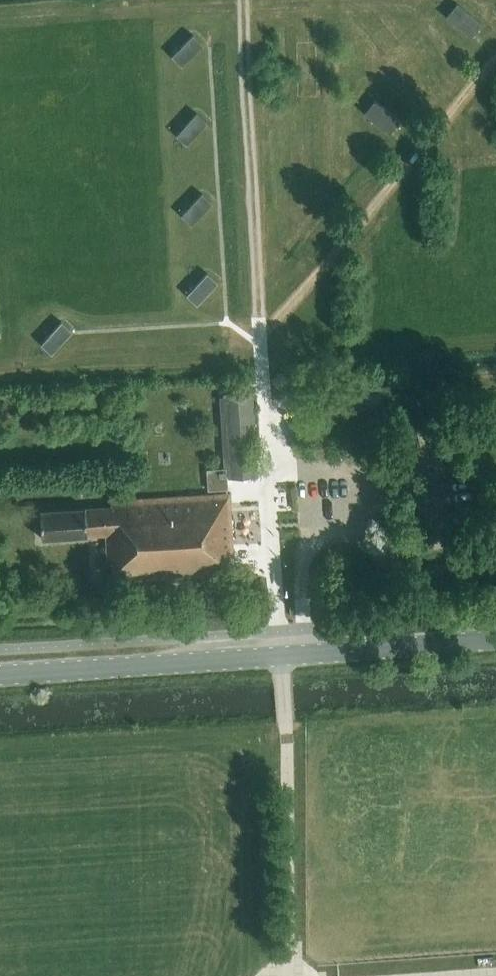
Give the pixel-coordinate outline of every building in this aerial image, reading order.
[(445,16),(470,37),(481,23),(456,3),(445,16)] [(171,56),(181,66),(202,44),(193,35),(171,56)] [(363,113),(388,134),(399,120),(374,100),(363,113)] [(186,144),(207,122),(196,113),(176,135),(186,144)] [(181,215),(191,225),(212,203),(202,193),(181,215)] [(186,295),(196,304),(217,282),(207,273),(186,295)] [(51,353),(72,331),(61,321),(40,343),(51,353)] [(226,478),(257,476),(252,394),(222,396),(227,468),(206,469),(207,490),(227,489),(226,478)] [(229,493),(117,500),(110,500),(110,506),(40,511),(41,538),(105,534),(107,561),(111,561),(112,580),(230,572),(228,554),(233,553),(229,493)] [(240,511),(241,533),(260,532),(259,510),(240,511)]
